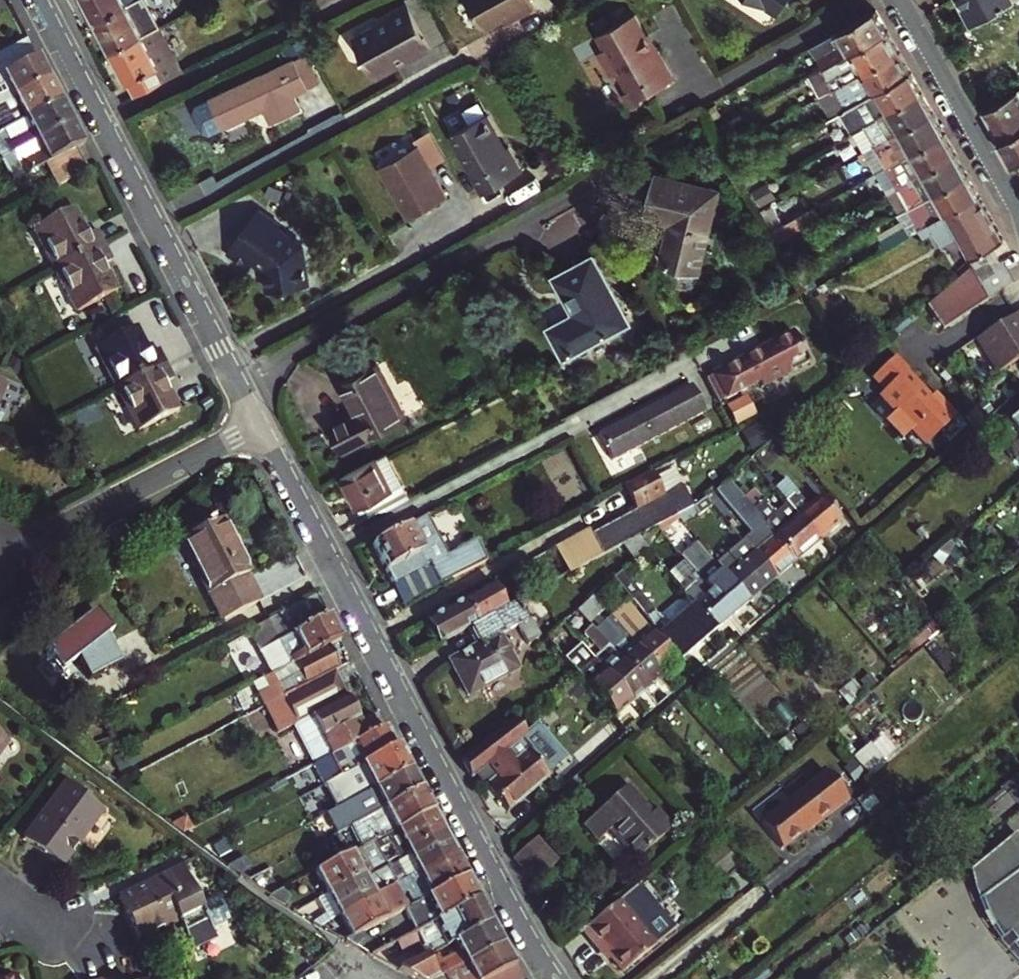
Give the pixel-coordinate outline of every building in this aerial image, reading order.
[(124,0),(86,0),(96,21),(127,4),(124,0)] [(127,4),(96,21),(112,51),(142,35),(160,25),(161,25),(148,0),(135,0),(127,4)] [(378,16),(381,22),(355,37),(377,76),(394,67),(395,65),(396,64),(397,62),(397,60),(397,59),(396,57),(414,47),(418,53),(435,43),(410,0),(406,0),(378,16)] [(535,4),(533,0),(469,0),(484,27),(517,9),(519,13),(535,4)] [(775,10),(782,0),(761,0),(775,10)] [(970,18),(1006,0),(961,0),(970,18)] [(823,65),(888,29),(876,7),(811,43),(823,65)] [(653,44),(634,11),(630,14),(628,11),(614,19),(615,22),(598,33),(606,46),(600,50),(614,72),(619,69),(630,88),(626,90),(634,104),(646,97),(644,94),(675,75),(656,43),(653,44)] [(160,25),(142,35),(112,51),(135,96),(172,78),(184,72),(160,25)] [(823,65),(833,87),(900,50),(888,29),(823,65)] [(49,77),(37,55),(30,58),(22,43),(0,55),(0,103),(49,77)] [(900,50),(833,87),(844,106),(911,69),(900,50)] [(320,83),(306,53),(293,60),(308,88),(320,83)] [(211,100),(225,128),(266,108),(272,122),(299,107),(293,95),(308,88),(293,60),(211,100)] [(805,75),(817,96),(833,87),(823,65),(805,75)] [(865,122),(923,90),(911,69),(844,106),(827,115),(823,118),(831,132),(861,115),(865,122)] [(2,129),(12,124),(60,98),(49,77),(0,103),(0,125),(2,129)] [(981,109),(982,112),(999,140),(1018,128),(1018,85),(981,109)] [(844,106),(833,87),(817,96),(827,115),(844,106)] [(876,143),(934,110),(923,90),(865,122),(876,143)] [(14,149),(71,119),(60,98),(12,124),(17,134),(4,141),(10,152),(14,149)] [(934,110),(876,143),(886,162),(945,130),(934,110)] [(492,112),(455,133),(489,191),(527,169),(513,145),(508,148),(500,134),(503,132),(492,112)] [(74,147),(83,142),(71,119),(14,149),(20,165),(8,170),(13,179),(44,163),(74,147)] [(876,143),(865,122),(854,128),(865,148),(876,143)] [(999,140),(1011,162),(1018,157),(1018,128),(999,140)] [(945,130),(886,162),(898,183),(957,150),(945,130)] [(886,162),(876,143),(865,148),(876,168),(886,162)] [(423,144),(385,166),(414,218),(452,195),(423,144)] [(55,184),(86,167),(74,147),(44,163),(55,184)] [(957,150),(898,183),(909,203),(968,170),(957,150)] [(968,170),(909,203),(921,224),(981,192),(968,170)] [(659,174),(650,214),(676,220),(666,260),(703,268),(721,188),(659,174)] [(770,198),(760,180),(750,185),(760,203),(770,198)] [(940,224),(943,231),(955,225),(971,254),(993,243),(1006,236),(981,192),(921,224),(919,225),(923,233),(940,224)] [(773,196),(770,198),(760,203),(772,225),(786,218),(773,196)] [(73,206),(31,227),(54,269),(102,244),(94,229),(87,232),(73,206)] [(786,218),(772,225),(778,235),(806,220),(801,210),(786,218)] [(268,268),(272,290),(288,287),(292,289),(294,286),(311,283),(304,245),(279,230),(281,226),(256,211),(232,252),(250,263),(252,263),(254,263),(256,263),(257,261),(268,268)] [(896,230),(894,227),(883,233),(888,242),(911,229),(908,223),(896,230)] [(784,246),(797,239),(793,233),(780,240),(784,246)] [(808,259),(797,239),(784,246),(795,266),(808,259)] [(973,269),(999,254),(993,243),(971,254),(967,256),(971,264),(973,269)] [(102,262),(110,257),(102,244),(54,269),(76,310),(116,289),(102,262)] [(981,283),(1006,269),(999,254),(973,269),(981,283)] [(598,258),(558,279),(579,317),(554,331),(570,361),(636,325),(598,258)] [(1013,281),(1006,269),(981,283),(986,292),(989,298),(1013,281)] [(926,306),(945,327),(986,292),(967,270),(926,306)] [(984,337),(1006,375),(1018,368),(1018,318),(984,337)] [(135,324),(94,345),(116,386),(165,361),(157,347),(149,351),(135,324)] [(790,329),(710,371),(723,397),(756,380),(759,384),(806,360),(790,329)] [(415,411),(386,354),(348,374),(364,406),(337,420),(350,445),(415,411)] [(885,386),(878,392),(893,409),(885,416),(902,435),(911,428),(925,443),(957,414),(935,390),(929,396),(906,369),(908,366),(897,354),(874,374),(885,386)] [(173,376),(165,361),(116,386),(137,428),(178,406),(165,381),(173,376)] [(690,381),(597,430),(611,457),(703,408),(690,381)] [(729,401),(737,422),(758,414),(750,393),(729,401)] [(1018,433),(1018,408),(1007,419),(1018,433)] [(780,445),(772,437),(760,447),(768,456),(780,445)] [(754,462),(762,455),(757,450),(749,457),(754,462)] [(409,495),(386,451),(342,475),(365,518),(409,495)] [(841,518),(820,493),(808,503),(779,469),(768,479),(796,511),(819,537),(841,518)] [(656,526),(692,507),(672,470),(655,479),(652,471),(622,487),(634,509),(590,533),(602,555),(624,544),(637,537),(646,532),(656,526)] [(819,537),(796,511),(785,521),(753,486),(741,496),(761,519),(795,558),(819,537)] [(427,514),(372,543),(403,603),(462,571),(493,555),(482,535),(447,553),(427,514)] [(220,519),(180,540),(222,621),(258,602),(244,575),(248,573),(220,519)] [(755,534),(762,542),(753,549),(776,575),(795,558),(761,519),(747,531),(751,537),(755,534)] [(692,583),(682,590),(687,596),(714,628),(731,614),(681,555),(656,526),(646,532),(685,579),(687,577),(692,583)] [(567,575),(602,555),(590,533),(554,552),(567,575)] [(647,549),(637,537),(624,544),(635,560),(647,549)] [(744,539),(729,552),(737,562),(725,573),(747,600),(776,575),(753,549),(744,539)] [(720,550),(712,540),(703,547),(711,558),(720,550)] [(705,568),(688,549),(681,555),(731,614),(747,600),(725,573),(715,562),(711,566),(709,564),(705,568)] [(713,560),(711,558),(707,561),(709,564),(711,566),(715,562),(713,560)] [(427,621),(439,643),(467,628),(506,607),(495,585),(439,615),(427,621)] [(330,644),(340,638),(316,594),(246,631),(268,675),(273,673),(330,644)] [(659,636),(669,648),(679,659),(714,628),(687,596),(659,620),(645,603),(636,610),(659,636)] [(582,618),(592,609),(586,602),(576,611),(582,618)] [(506,607),(467,628),(476,645),(449,659),(468,695),(516,669),(498,635),(517,625),(526,643),(539,633),(529,616),(524,619),(515,603),(506,607)] [(615,612),(623,622),(618,627),(660,675),(679,659),(669,648),(664,651),(655,639),(646,629),(643,631),(621,606),(615,612)] [(577,622),(582,618),(576,611),(571,615),(577,622)] [(600,624),(609,635),(602,641),(644,689),(660,675),(618,627),(623,622),(615,612),(609,617),(600,624)] [(96,613),(47,652),(64,674),(79,662),(91,683),(122,666),(107,639),(113,635),(96,613)] [(599,650),(591,657),(593,660),(630,702),(644,689),(602,641),(588,625),(583,629),(597,645),(596,646),(599,650)] [(655,639),(664,651),(669,648),(659,636),(655,639)] [(334,668),(341,665),(330,644),(273,673),(268,675),(251,684),(262,705),(284,694),(334,668)] [(570,652),(565,657),(575,670),(614,715),(630,702),(593,660),(584,668),(570,652)] [(284,694),(262,705),(275,731),(290,724),(310,765),(319,761),(337,752),(370,735),(334,668),(284,694)] [(509,812),(550,775),(528,750),(519,739),(526,735),(514,719),(463,761),(471,776),(476,773),(486,785),(509,812)] [(337,752),(319,761),(310,765),(321,787),(329,783),(399,748),(386,727),(370,735),(337,752)] [(8,738),(0,732),(0,749),(8,738)] [(875,762),(859,743),(846,752),(862,772),(875,762)] [(368,793),(411,771),(399,748),(329,783),(341,806),(351,802),(368,793)] [(842,794),(819,768),(756,821),(777,846),(822,808),(823,810),(842,794)] [(371,816),(421,790),(411,771),(368,793),(351,802),(361,821),(371,816)] [(62,864),(104,808),(66,780),(23,836),(62,864)] [(651,813),(626,784),(603,806),(643,852),(671,828),(656,809),(651,813)] [(392,835),(433,814),(421,790),(371,816),(361,821),(345,830),(357,853),(380,842),(392,835)] [(643,852),(603,806),(583,824),(596,840),(609,828),(635,859),(643,852)] [(405,861),(414,856),(412,853),(445,836),(433,814),(392,835),(380,842),(385,851),(392,863),(403,858),(405,861)] [(1009,832),(964,870),(966,879),(970,891),(974,901),(1018,866),(1018,843),(1009,832)] [(445,836),(412,853),(414,856),(405,861),(403,858),(392,863),(402,884),(413,878),(412,876),(421,871),(422,873),(456,857),(445,836)] [(524,869),(549,850),(539,837),(515,856),(516,859),(524,869)] [(385,851),(380,842),(357,853),(315,875),(327,897),(369,876),(371,880),(382,874),(379,870),(373,857),(385,851)] [(549,850),(524,869),(535,883),(559,864),(549,850)] [(408,895),(414,906),(467,878),(456,857),(422,873),(421,871),(412,876),(413,878),(402,884),(407,893),(408,895)] [(382,874),(371,880),(369,876),(327,897),(338,919),(380,897),(378,894),(389,888),(390,890),(402,884),(392,863),(379,870),(382,874)] [(974,901),(975,903),(980,915),(987,926),(994,937),(997,941),(1018,924),(1018,866),(974,901)] [(187,953),(211,942),(178,871),(115,902),(135,943),(173,925),(187,953)] [(419,933),(479,902),(467,878),(414,906),(406,910),(419,933)] [(380,897),(338,919),(349,939),(391,918),(406,910),(414,906),(408,895),(407,893),(402,884),(390,890),(389,888),(378,894),(380,897)] [(612,897),(579,922),(595,944),(599,941),(618,965),(652,939),(616,893),(612,897)] [(432,947),(435,954),(456,944),(492,925),(479,902),(419,933),(369,959),(383,967),(423,946),(425,950),(432,947)] [(997,941),(1006,952),(1018,942),(1018,924),(997,941)] [(438,978),(444,976),(466,965),(502,946),(492,925),(456,944),(462,955),(433,969),(438,978)] [(1006,952),(1010,956),(1018,965),(1018,942),(1006,952)] [(513,966),(502,946),(466,965),(444,976),(438,978),(437,978),(488,978),(513,966)] [(428,958),(397,974),(406,978),(437,978),(438,978),(433,969),(428,958)] [(488,978),(520,978),(513,966),(488,978)]
